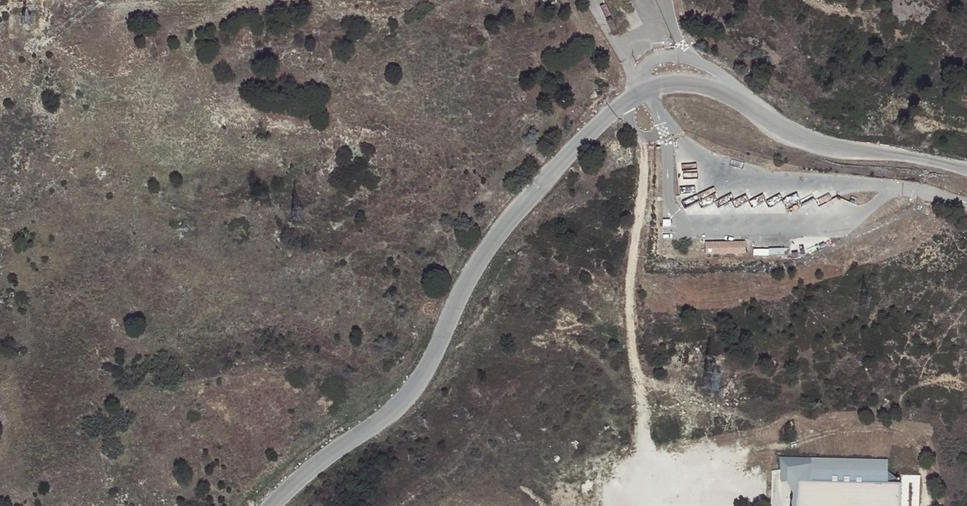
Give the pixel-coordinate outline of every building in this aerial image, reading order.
[(745,242),(705,243),(706,254),(745,253),(745,242)] [(832,481),(806,480),(804,505),(906,505),(907,482),(892,482),(892,486),(870,483),(869,474),(842,472),(842,482),(832,481)]
